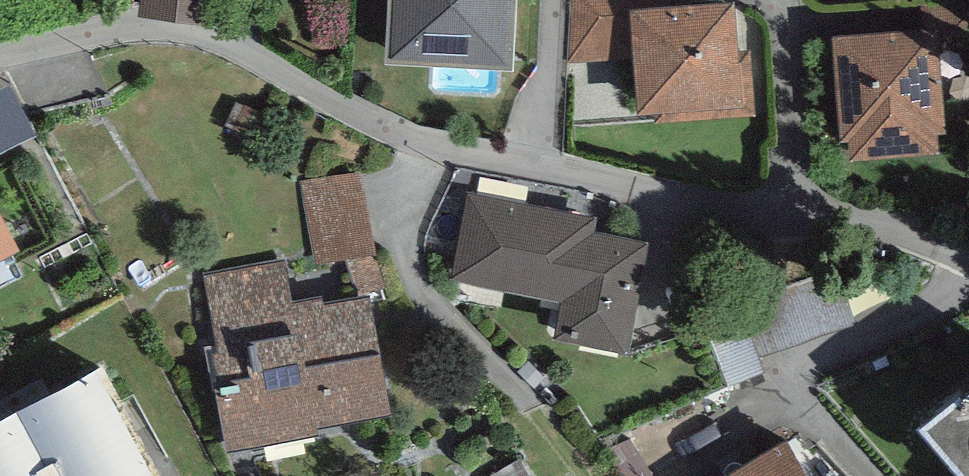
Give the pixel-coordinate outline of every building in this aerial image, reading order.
[(140,6),(216,13),(217,0),(140,0),(140,6)] [(386,54),(513,61),(516,0),(389,0),(386,54)] [(636,0),(570,0),(567,60),(633,54),(629,1),(636,0)] [(629,1),(633,54),(636,106),(654,105),(655,118),(755,112),(750,45),(738,46),(735,0),(636,0),(629,1)] [(899,22),(936,19),(937,32),(968,30),(968,0),(914,0),(897,1),(899,22)] [(899,22),(831,29),(840,122),(850,122),(853,153),(939,145),(937,125),(946,125),(937,32),(936,19),(899,22)] [(325,255),(385,243),(370,169),(310,180),(325,255)] [(597,213),(466,188),(450,272),(560,293),(552,335),(627,349),(649,237),(595,226),(597,213)] [(19,275),(4,245),(20,236),(0,199),(0,285),(19,275)] [(284,258),(204,273),(218,345),(207,347),(225,446),(320,429),(318,418),(392,404),(370,290),(325,298),(323,290),(290,296),(284,258)] [(0,405),(0,475),(171,475),(103,350),(0,405)] [(921,408),(968,468),(968,375),(921,408)] [(713,475),(817,475),(787,429),(713,475)]
